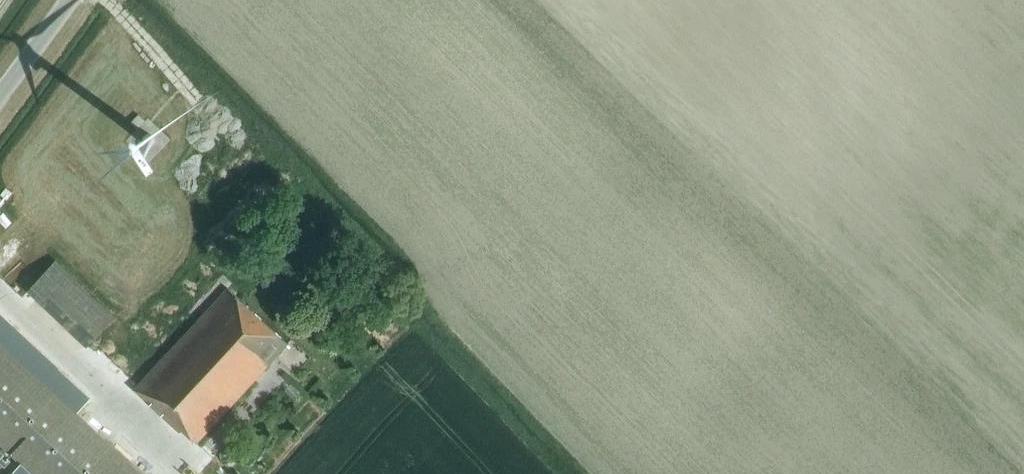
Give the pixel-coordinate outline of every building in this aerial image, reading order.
[(29,290),(87,346),(115,316),(56,261),(29,290)] [(288,343),(228,288),(134,389),(180,432),(182,429),(197,442),(288,343)] [(76,412),(88,399),(0,317),(0,445),(20,463),(10,473),(142,473),(76,412)]
